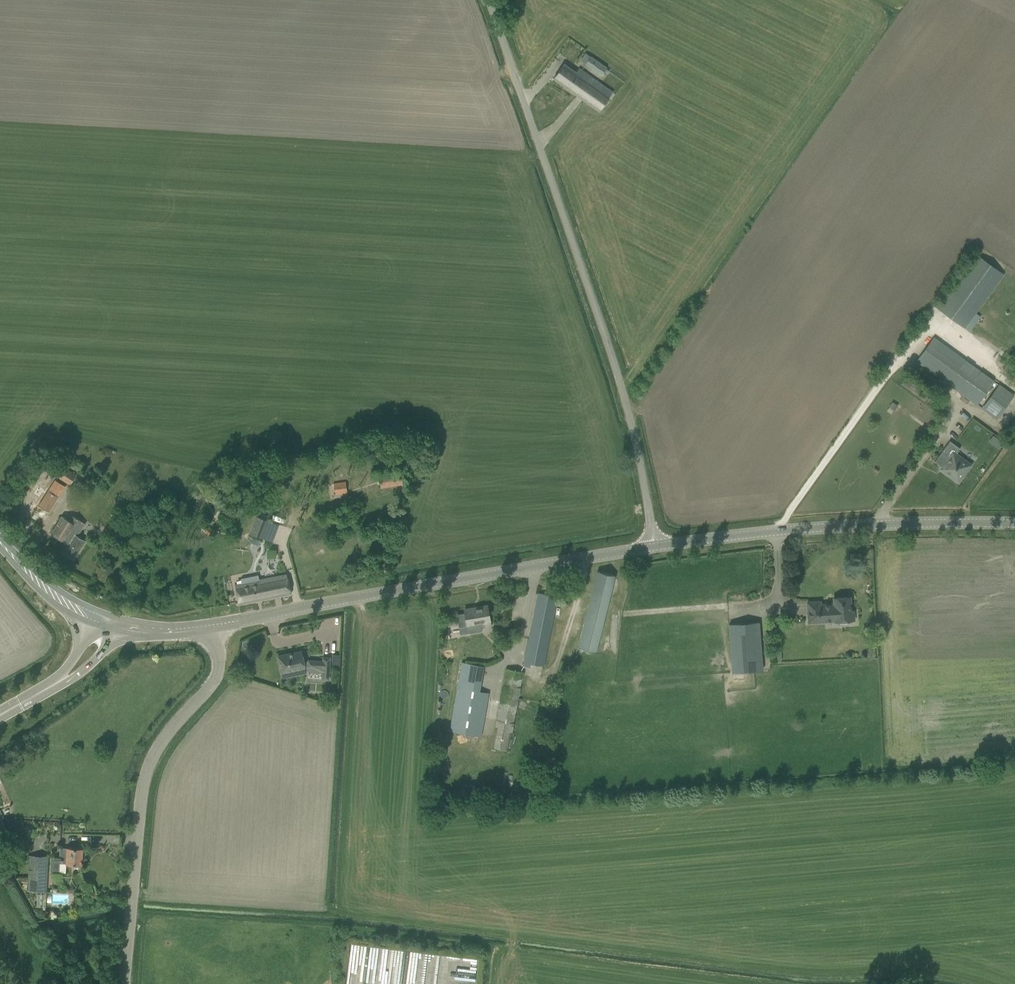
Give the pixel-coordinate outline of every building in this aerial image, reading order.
[(585,65),(602,76),(607,68),(591,56),(585,65)] [(600,111),(605,103),(612,93),(577,69),(576,72),(572,69),(564,63),(554,78),(600,111)] [(976,254),(937,308),(965,328),(1004,274),(976,254)] [(917,360),(978,404),(995,381),(934,337),(917,360)] [(1000,384),(990,397),(1005,408),(1014,394),(1000,384)] [(932,395),(929,399),(935,403),(938,399),(932,395)] [(993,436),(988,441),(994,446),(998,449),(1003,443),(999,440),(993,436)] [(950,440),(935,461),(945,469),(943,471),(955,480),(959,475),(962,477),(972,465),(964,458),(962,459),(955,455),(960,448),(950,440)] [(59,464),(52,474),(70,485),(76,475),(59,464)] [(379,474),(381,488),(405,484),(402,470),(379,474)] [(345,482),(334,484),(335,494),(347,492),(345,482)] [(49,490),(39,506),(49,512),(58,497),(49,490)] [(62,516),(56,525),(51,534),(65,542),(66,540),(69,542),(63,552),(74,559),(85,540),(77,535),(85,523),(72,514),(69,519),(62,516)] [(262,539),(269,520),(256,515),(249,534),(262,539)] [(208,527),(204,532),(209,536),(213,531),(208,527)] [(587,612),(578,647),(596,651),(612,585),(615,575),(598,570),(594,585),(587,612)] [(292,593),(290,583),(288,574),(235,584),(237,594),(239,603),(292,593)] [(530,664),(544,666),(557,596),(539,592),(537,602),(526,655),(524,666),(530,667),(530,664)] [(852,620),(851,607),(850,597),(834,598),(834,603),(821,604),(821,601),(808,602),(809,622),(835,621),(852,620)] [(465,612),(457,614),(459,626),(468,625),(469,633),(482,631),(482,630),(481,627),(491,625),(487,605),(465,609),(465,612)] [(762,661),(760,637),(759,622),(729,624),(733,672),(762,670),(762,661)] [(301,651),(278,655),(281,669),(290,667),(290,670),(297,668),(298,673),(306,672),(306,670),(308,670),(307,672),(322,673),(322,679),(329,679),(330,657),(323,656),(323,660),(308,659),(308,660),(304,661),(301,651)] [(457,688),(450,731),(481,737),(489,693),(480,691),(484,666),(462,662),(457,688)] [(506,669),(492,747),(509,751),(524,672),(506,669)] [(51,857),(50,872),(59,872),(60,863),(66,863),(67,863),(82,864),(82,849),(60,847),(60,857),(51,857)] [(30,855),(28,891),(47,892),(49,856),(30,855)] [(470,957),(348,944),(344,981),(355,982),(354,983),(360,983),(361,974),(375,976),(374,983),(452,983),(453,979),(468,980),(470,957)]
